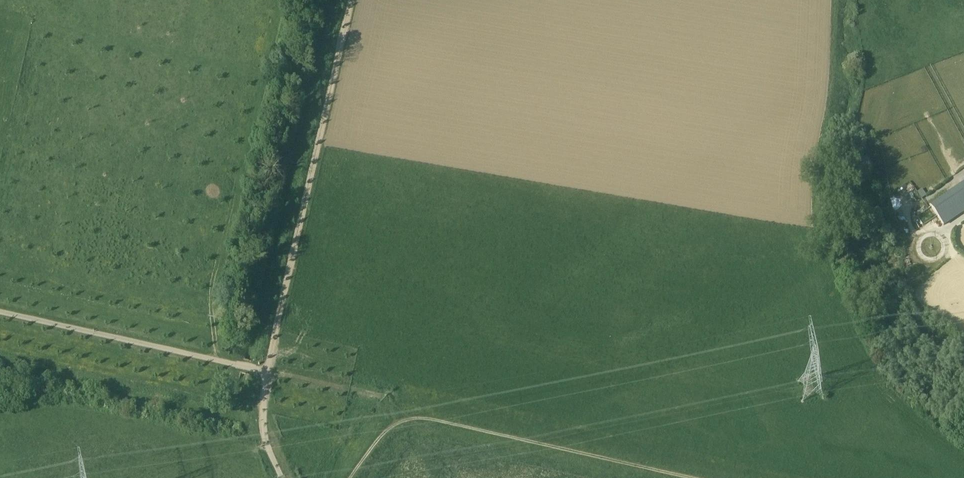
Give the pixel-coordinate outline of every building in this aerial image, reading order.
[(944,225),(963,212),(963,181),(929,204),(944,225)]
